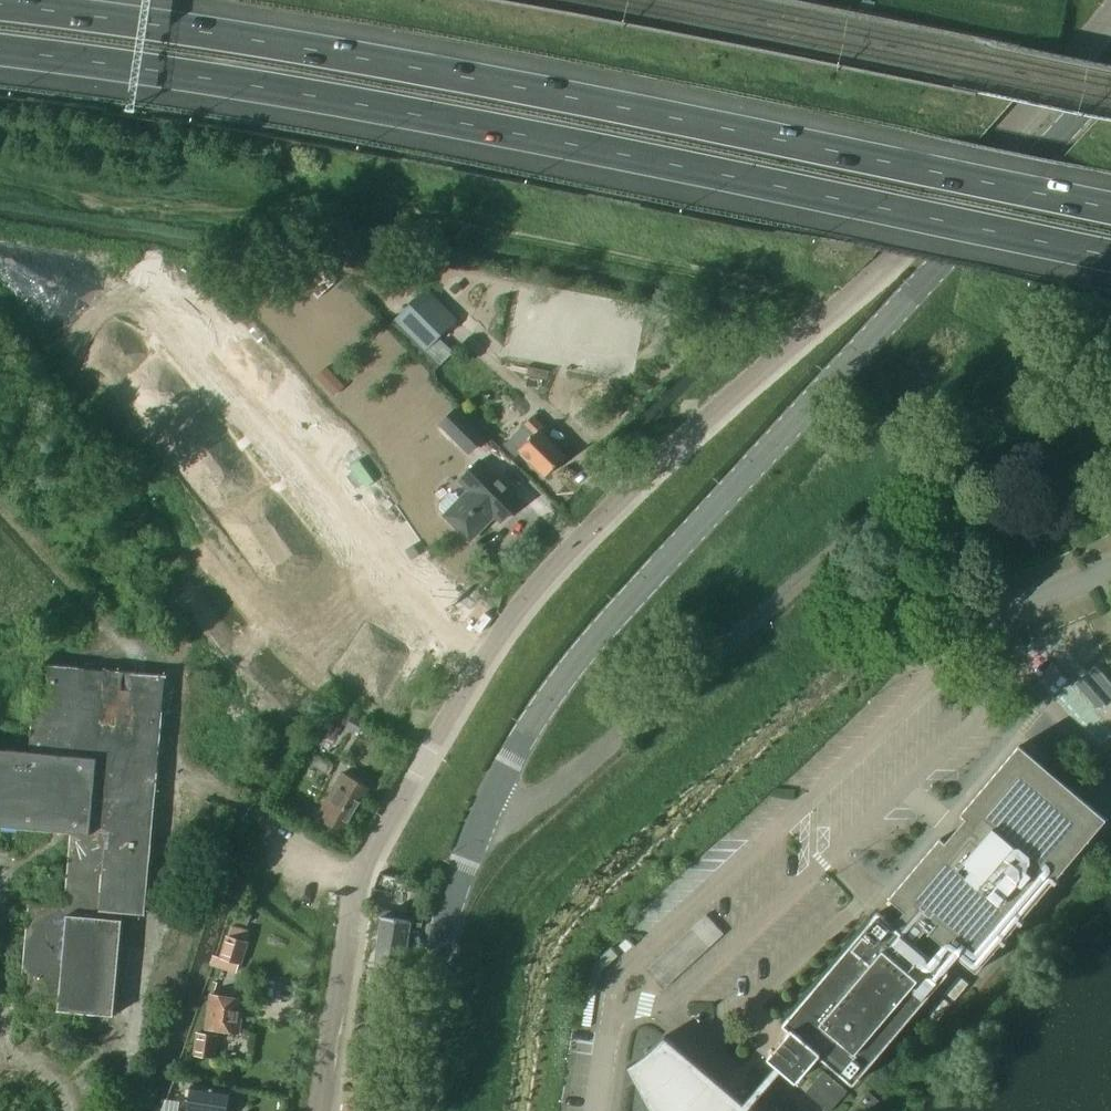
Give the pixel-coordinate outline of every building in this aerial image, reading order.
[(428,287),(396,318),(428,350),(459,319),(428,287)] [(111,326),(85,373),(113,389),(267,576),(309,542),(159,360),(135,347),(139,341),(111,326)] [(469,453),(485,437),(457,409),(441,424),(469,453)] [(548,431),(533,416),(525,423),(529,427),(527,429),(525,435),(530,440),(521,449),(547,475),(566,456),(545,435),(548,431)] [(522,501),(481,460),(461,480),(470,490),(461,499),(456,493),(450,493),(441,503),(440,508),(446,514),(445,515),(470,540),(495,515),(501,521),(522,501)] [(360,624),(349,642),(361,649),(400,672),(413,650),(401,642),(408,630),(382,614),(374,627),(372,631),(360,624)] [(349,642),(339,661),(350,668),(348,672),(387,695),(400,672),(361,649),(349,642)] [(1071,671),(1057,655),(1051,660),(1041,649),(1027,662),(1051,689),(1071,671)] [(114,671),(42,664),(39,695),(35,694),(30,752),(0,749),(0,826),(71,833),(64,907),(29,903),(20,1007),(114,1015),(124,912),(146,914),(168,675),(114,671)] [(327,699),(321,711),(359,731),(364,722),(353,716),(354,713),(334,702),(334,703),(327,699)] [(977,972),(1107,819),(1020,745),(962,814),(967,818),(946,842),(941,838),(890,898),(905,911),(894,924),(916,942),(927,929),(977,972)] [(370,787),(344,772),(319,816),(345,832),(370,787)] [(768,1056),(769,1058),(796,1081),(798,1081),(820,1056),(853,1084),(855,1084),(950,973),(949,970),(916,942),(894,924),(880,912),(878,912),(784,1023),(785,1026),(790,1030),(768,1056)] [(650,966),(667,984),(725,931),(709,913),(650,966)] [(405,968),(411,921),(411,920),(383,916),(377,964),(375,975),(379,978),(389,980),(394,977),(395,967),(405,968)] [(223,958),(240,963),(246,941),(229,936),(223,958)] [(375,978),(375,975),(377,964),(366,962),(365,969),(364,969),(363,976),(375,978)] [(960,975),(946,993),(955,1001),(970,983),(960,975)] [(207,1027),(209,1028),(209,1033),(198,1031),(195,1054),(215,1057),(219,1029),(240,1032),(245,999),(212,994),(207,1027)] [(942,996),(928,1012),(939,1021),(952,1004),(942,996)] [(628,1066),(653,1110),(754,1110),(665,1035),(659,1043),(652,1049),(644,1055),(636,1061),(628,1066)] [(829,1110),(831,1110),(848,1091),(824,1071),(806,1092),(829,1110)] [(192,1084),(188,1110),(229,1110),(229,1105),(233,1103),(234,1098),(231,1094),(231,1090),(192,1084)] [(880,1100),(869,1091),(861,1101),(871,1110),(880,1100)]
